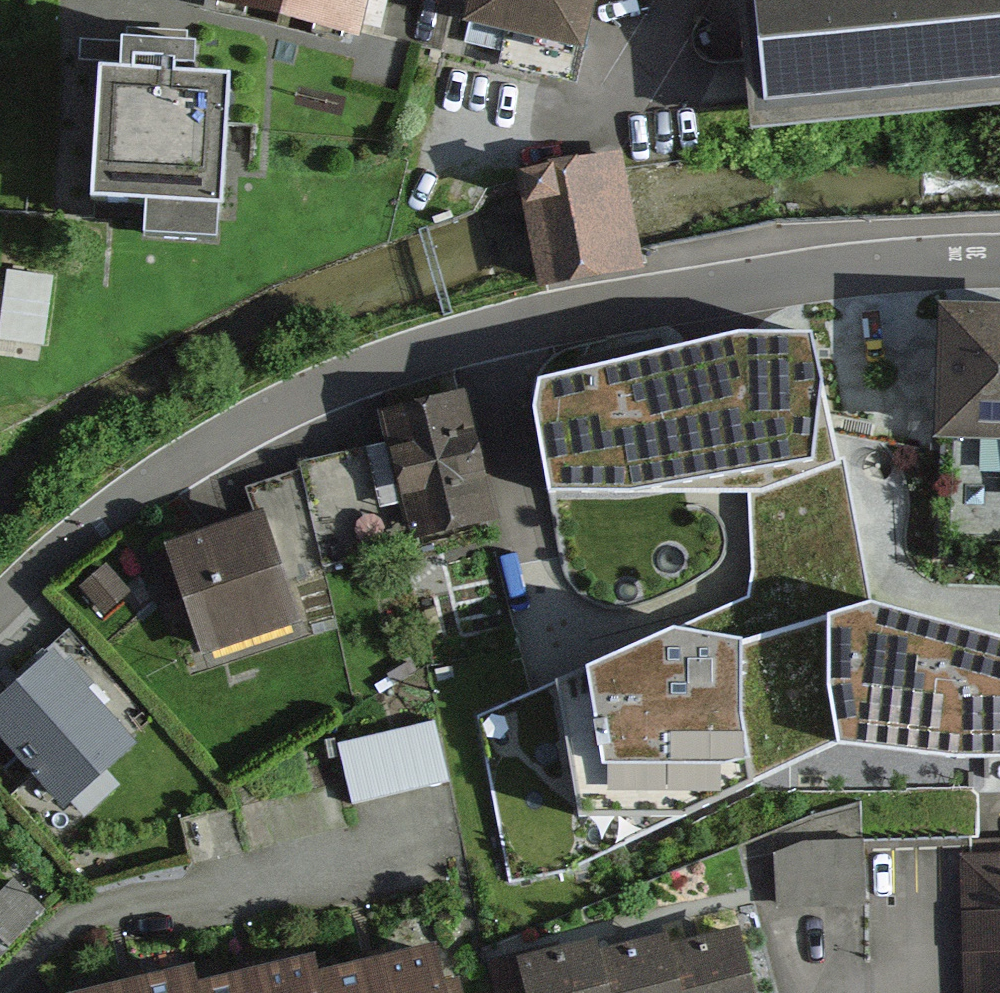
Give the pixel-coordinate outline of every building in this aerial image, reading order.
[(369,0),(205,0),(359,38),(369,0)] [(451,44),(569,74),(587,0),(462,0),(451,44)] [(753,127),(999,102),(999,0),(740,0),(753,127)] [(120,65),(98,64),(91,194),(145,197),(143,230),(215,234),(217,198),(220,198),(227,72),(194,70),(196,40),(187,39),(187,29),(125,26),(125,35),(122,35),(120,65)] [(529,235),(540,287),(642,266),(618,150),(515,171),(529,235)] [(10,265),(4,332),(48,335),(53,269),(10,265)] [(945,302),(942,374),(940,436),(963,437),(960,533),(999,534),(999,304),(945,302)] [(605,364),(541,378),(535,417),(547,489),(637,491),(749,491),(759,490),(837,463),(811,335),(742,330),(605,364)] [(377,410),(384,448),(403,540),(493,522),(467,392),(377,410)] [(384,448),(297,466),(317,558),(403,540),(384,448)] [(741,728),(754,779),(838,740),(828,694),(830,615),(871,600),(842,461),(837,463),(759,490),(749,491),(753,576),(749,604),(678,625),(715,634),(740,640),(741,728)] [(260,518),(170,547),(206,654),(295,625),(260,518)] [(916,613),(871,600),(830,615),(828,694),(838,740),(954,758),(999,757),(999,636),(916,613)] [(678,625),(477,712),(507,885),(572,870),(678,822),(754,779),(741,728),(740,640),(715,634),(678,625)] [(51,660),(0,708),(0,758),(61,822),(136,751),(70,681),(51,660)] [(432,723),(336,745),(350,806),(446,783),(432,723)] [(774,844),(773,904),(862,906),(864,846),(774,844)] [(956,851),(960,992),(999,992),(999,850),(956,851)] [(9,949),(47,911),(14,879),(0,893),(0,959),(9,949)] [(517,941),(531,992),(762,992),(739,909),(671,928),(667,915),(605,932),(601,918),(517,941)] [(67,990),(67,992),(463,992),(457,968),(448,970),(437,929),(323,958),(319,944),(198,975),(194,957),(67,990)]
